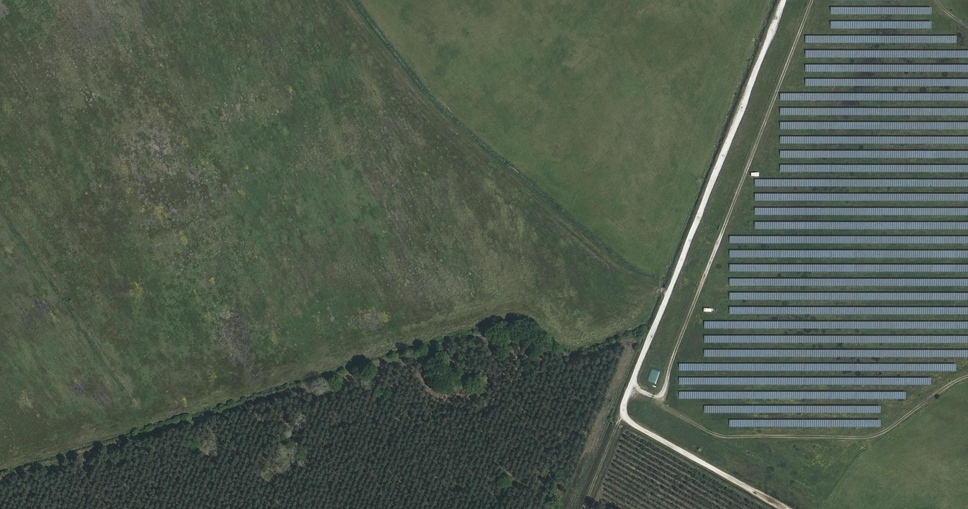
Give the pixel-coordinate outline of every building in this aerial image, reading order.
[(651,368),(647,381),(657,384),(660,371),(651,368)]
